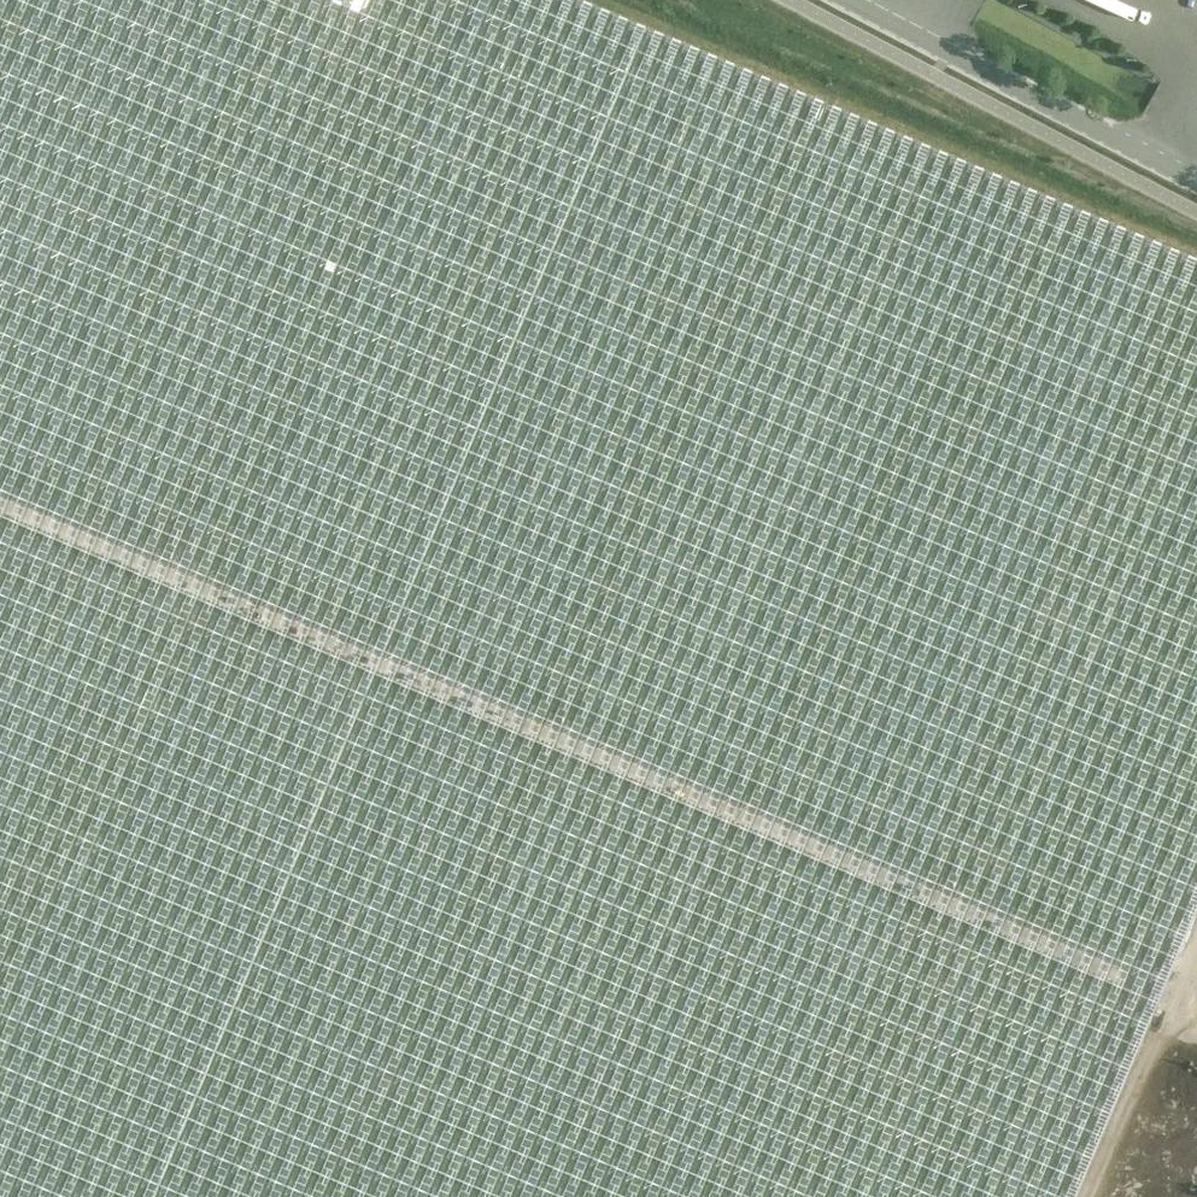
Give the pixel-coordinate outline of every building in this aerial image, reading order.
[(1196,901),(1196,254),(1103,215),(592,0),(0,0),(0,1196),(1073,1196),(1196,901)]
